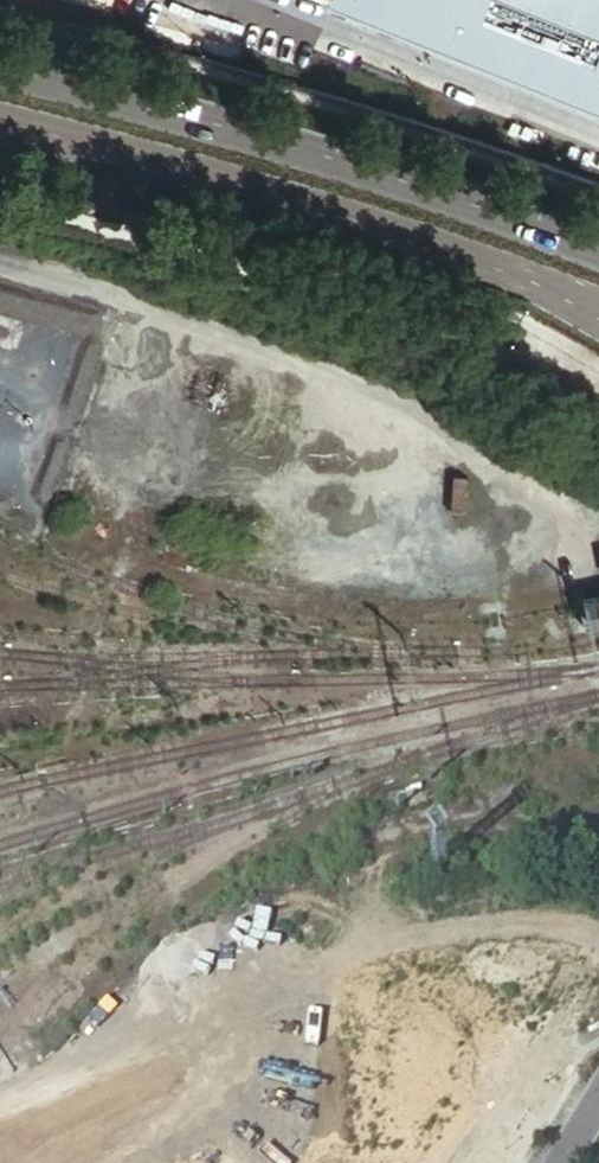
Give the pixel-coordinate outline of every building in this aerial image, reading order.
[(598,97),(598,0),(360,0),(598,97)] [(583,600),(588,624),(598,621),(598,596),(583,600)]
